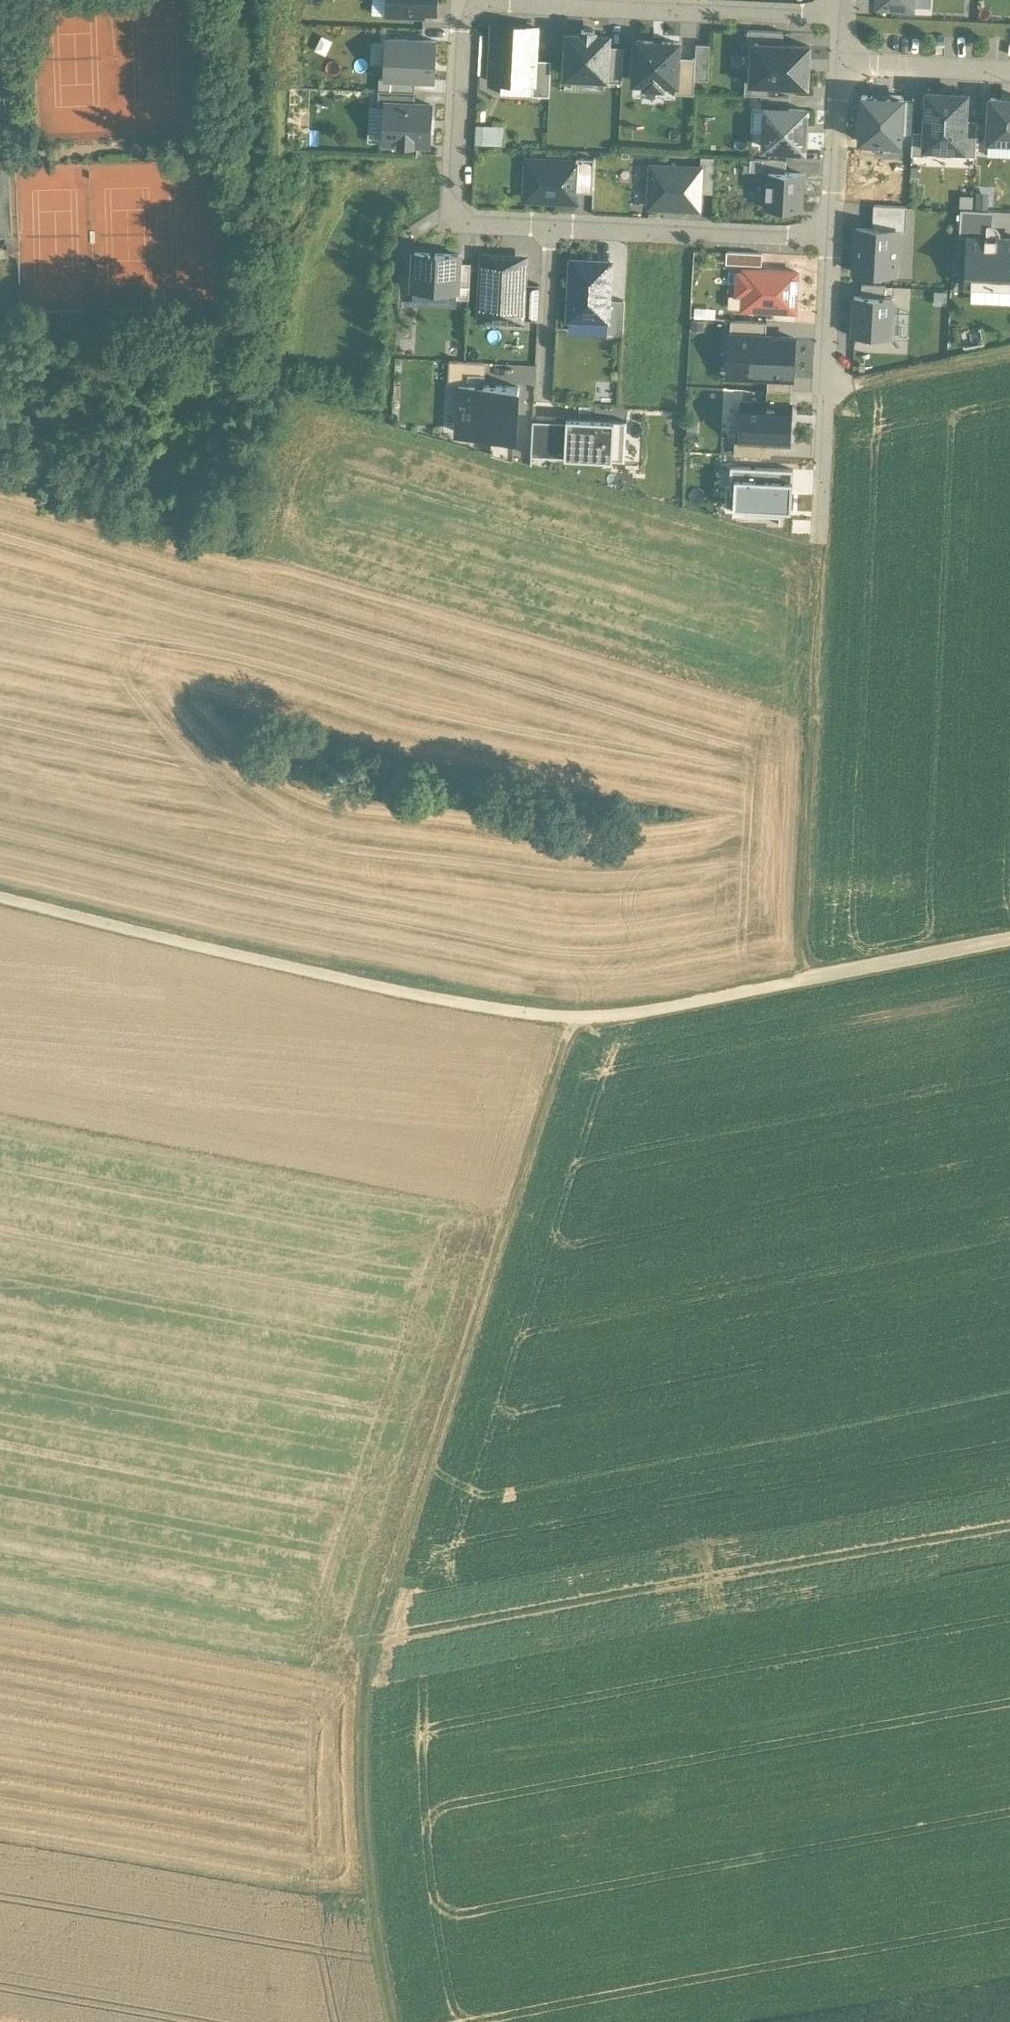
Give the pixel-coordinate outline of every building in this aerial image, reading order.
[(386,15),(441,17),(441,0),(386,0),(386,15)] [(877,7),(916,9),(916,0),(877,0),(877,7)] [(536,28),(492,26),(490,82),(534,84),(535,59),(536,28)] [(582,34),(567,33),(565,76),(607,78),(609,46),(609,35),(595,35),(595,31),(582,30),(582,34)] [(747,44),(753,44),(753,43),(783,44),(784,33),(748,31),(747,44)] [(383,77),(418,79),(436,80),(438,42),(385,39),(383,77)] [(678,43),(636,41),(635,81),(645,81),(645,85),(661,86),(662,83),(676,83),(677,58),(678,43)] [(783,44),(753,43),(753,44),(751,80),(751,83),(769,84),(807,86),(809,46),(783,44)] [(696,44),(695,59),(694,80),(709,80),(710,44),(696,44)] [(624,47),(609,46),(607,78),(607,82),(622,82),(624,47)] [(695,59),(677,58),(676,83),(676,94),(694,95),(694,80),(695,59)] [(535,59),(534,84),(533,96),(549,97),(551,60),(535,59)] [(379,90),(417,92),(418,79),(383,77),(379,77),(379,90)] [(768,96),(769,84),(751,83),(751,80),(745,80),(744,95),(761,95),(768,96)] [(378,106),(387,107),(387,102),(417,104),(417,92),(379,90),(378,106)] [(967,94),(927,92),(925,132),(924,147),(964,149),(966,121),(967,94)] [(902,135),(903,99),(904,96),(859,94),(857,142),(901,144),(902,135)] [(766,108),(789,108),(790,96),(768,96),(761,95),(761,108),(766,108)] [(1009,143),(1009,98),(988,97),(986,142),(1009,143)] [(902,135),(912,136),(912,132),(913,100),(903,99),(902,135)] [(417,104),(387,102),(387,107),(385,141),(428,144),(429,130),(431,130),(432,118),(430,118),(431,104),(417,104)] [(789,108),(766,108),(765,147),(804,149),(805,109),(789,108)] [(977,121),(966,121),(964,149),(964,157),(976,157),(977,121)] [(490,126),(476,126),(475,143),(488,144),(490,126)] [(924,147),(925,132),(912,132),(912,136),(911,155),(924,156),(924,147)] [(701,169),(700,193),(712,193),(714,158),(702,157),(701,169)] [(578,161),(577,194),(592,194),(593,159),(578,158),(578,161)] [(750,171),(768,172),(786,172),(787,161),(750,159),(750,171)] [(578,161),(526,160),(525,201),(577,202),(577,194),(578,161)] [(701,169),(651,166),(648,206),(699,209),(700,193),(701,169)] [(801,210),(802,173),(786,172),(768,172),(766,209),(801,210)] [(873,206),(872,230),(897,230),(906,231),(907,207),(873,206)] [(988,227),(994,227),(994,212),(960,211),(960,237),(968,237),(987,238),(988,227)] [(987,238),(1001,238),(1001,235),(999,230),(994,227),(988,227),(987,238)] [(896,274),(897,230),(872,230),(855,229),(853,272),(896,274)] [(1001,238),(987,238),(968,237),(966,286),(1009,288),(1009,239),(1001,238)] [(431,252),(414,251),(413,289),(457,291),(458,262),(459,254),(435,252),(435,254),(430,254),(431,252)] [(762,253),(726,252),(726,265),(740,265),(761,266),(762,253)] [(525,255),(483,253),(478,323),(521,325),(525,255)] [(610,262),(570,260),(567,320),(607,322),(608,299),(610,262)] [(470,263),(458,262),(457,291),(456,298),(468,298),(470,263)] [(796,310),(798,271),(744,269),(744,273),(738,273),(737,294),(743,294),(743,308),(768,309),(796,310)] [(861,296),(885,298),(885,286),(861,285),(861,296)] [(861,296),(854,296),(852,335),(870,336),(870,338),(893,340),(895,310),(892,310),(893,298),(885,298),(861,296)] [(625,300),(608,299),(607,322),(607,334),(623,335),(625,300)] [(768,322),(768,309),(743,308),(742,308),(742,321),(767,322),(768,322)] [(663,321),(637,319),(636,326),(663,328),(663,321)] [(730,335),(766,336),(767,322),(742,321),(730,321),(730,335)] [(766,336),(730,335),(729,356),(739,356),(738,376),(769,377),(792,378),(793,338),(766,336)] [(459,385),(486,387),(487,364),(449,363),(448,385),(459,385)] [(792,378),(769,377),(768,390),(791,391),(792,378)] [(486,387),(459,385),(456,438),(491,440),(515,441),(517,388),(486,387)] [(791,391),(768,390),(767,402),(791,403),(791,391)] [(789,441),(791,403),(767,402),(741,400),(739,438),(770,440),(789,441)] [(566,420),(566,424),(563,460),(624,462),(626,422),(566,420)] [(531,458),(563,460),(566,424),(532,423),(531,458)] [(769,456),(770,440),(739,438),(735,438),(734,454),(769,456)] [(513,462),(515,441),(491,440),(491,455),(513,462)] [(793,469),(731,466),(729,492),(734,492),(733,508),(743,508),(742,515),(781,517),(782,510),(791,511),(793,469)]
